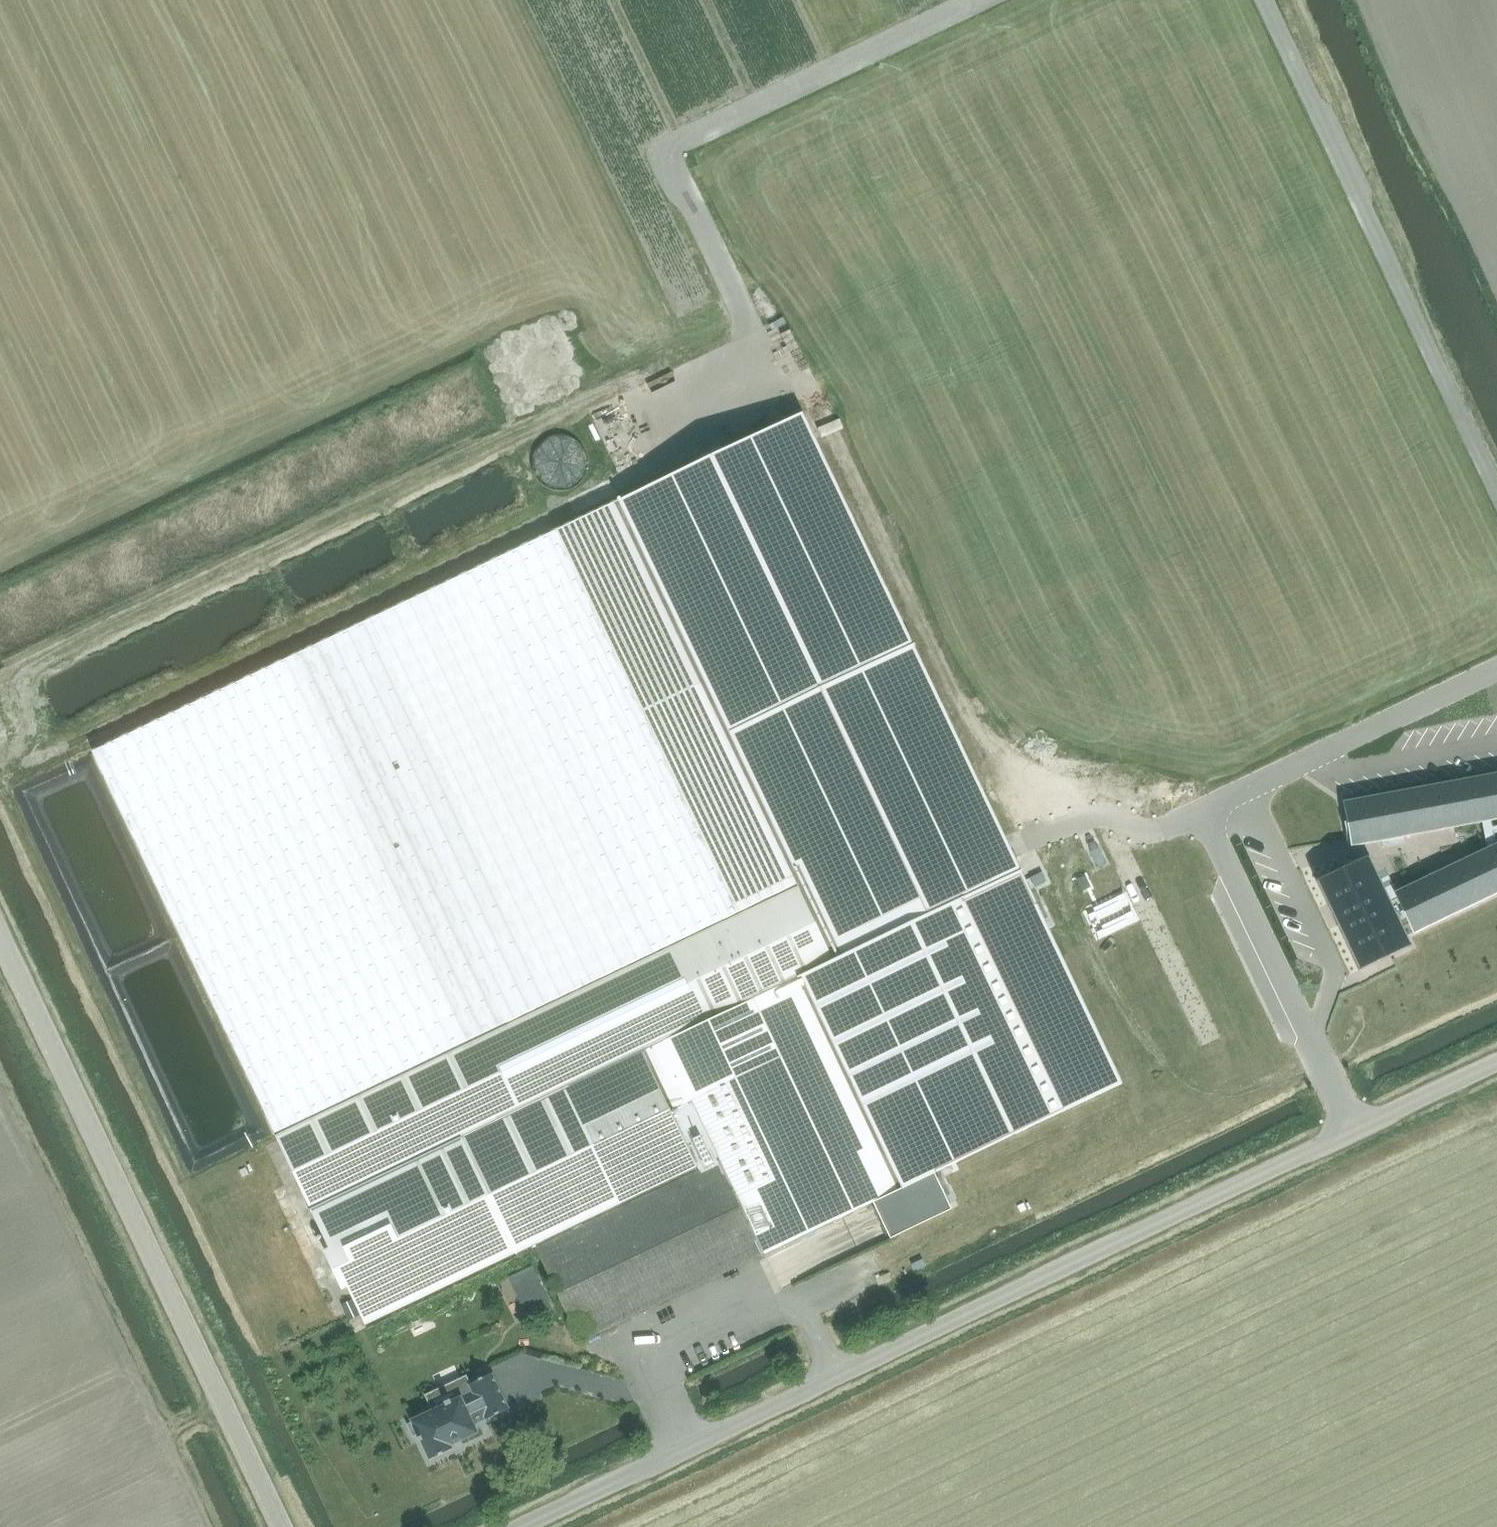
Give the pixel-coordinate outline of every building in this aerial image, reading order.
[(276,1133),(274,1134),(365,1325),(518,1255),(535,1247),(580,1341),(854,1211),(874,1202),(891,1238),(952,1209),(935,1173),(1125,1083),(1013,849),(979,777),(805,411),(615,502),(701,683),(732,749),(797,883),(783,890),(772,895),(761,900),(748,906),(738,911),(507,1025),(462,1047),(276,1133)] [(615,502),(556,531),(642,711),(660,749),(738,911),(748,906),(761,900),(772,895),(783,890),(797,883),(732,749),(701,683),(615,502)] [(324,641),(93,752),(276,1133),(462,1047),(507,1025),(738,911),(660,749),(642,711),(556,531),(324,641)] [(1343,812),(1351,847),(1496,817),(1496,780),(1343,812)] [(1396,955),(1387,937),(1395,933),(1398,941),(1496,894),(1496,854),(1383,908),(1360,861),(1320,880),(1363,970),(1396,955)] [(1074,868),(1051,879),(1144,1075),(1167,1064),(1125,976),(1111,982),(1103,964),(1116,958),(1074,868)] [(413,1424),(409,1426),(414,1437),(418,1435),(420,1438),(419,1439),(420,1442),(421,1441),(431,1460),(454,1449),(452,1445),(479,1432),(474,1421),(485,1416),(486,1419),(510,1408),(509,1406),(507,1406),(503,1397),(504,1397),(503,1395),(502,1395),(497,1386),(499,1386),(498,1384),(496,1384),(492,1375),(493,1375),(492,1372),(457,1390),(460,1397),(411,1421),(413,1424)]
